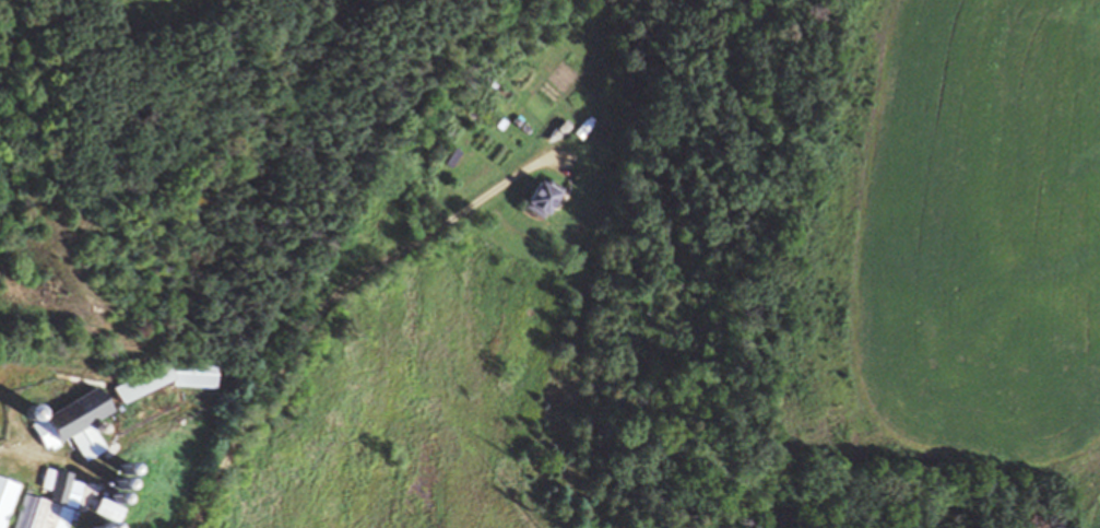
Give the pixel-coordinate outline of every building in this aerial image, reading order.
[(484,121),(488,115),(500,122),(496,129),(484,121)] [(522,204),(539,180),(544,184),(547,178),(561,188),(542,218),(522,204)] [(123,400),(118,388),(170,363),(216,365),(214,387),(173,385),(173,377),(123,400)] [(31,423),(100,382),(115,408),(90,423),(105,448),(84,460),(69,433),(45,447),(31,423)] [(42,407),(42,409),(42,411),(40,413),(38,415),(36,416),(34,416),(32,416),(28,415),(27,413),(26,411),(26,408),(26,406),(28,403),(31,401),(33,401),(36,401),(38,402),(39,404),(42,407)] [(107,425),(107,427),(107,430),(106,431),(104,432),(103,433),(100,433),(98,432),(97,431),(96,430),(95,427),(95,425),(96,423),(98,422),(99,421),(102,421),(104,421),(105,422),(106,424),(107,425)] [(132,470),(132,472),(130,474),(129,476),(127,477),(125,476),(122,476),(120,473),(119,472),(119,469),(119,467),(120,466),(122,464),(125,462),(127,462),(129,464),(130,465),(132,467),(132,468),(132,470)] [(71,508),(65,527),(11,527),(23,490),(48,496),(48,494),(37,491),(44,467),(70,474),(68,480),(82,484),(74,509),(71,508)] [(126,481),(127,483),(127,485),(126,488),(123,489),(121,490),(119,490),(117,490),(116,489),(115,486),(114,484),(114,482),(114,481),(115,479),(117,478),(119,477),(121,477),(123,478),(125,479),(126,481)] [(16,483),(0,478),(0,527),(16,483)] [(121,497),(120,500),(119,501),(117,502),(115,502),(114,502),(111,501),(110,500),(109,497),(109,495),(109,494),(110,492),(113,491),(114,490),(116,490),(118,491),(119,492),(121,493),(121,495),(121,497)] [(95,514),(117,523),(123,507),(100,498),(95,514)]
